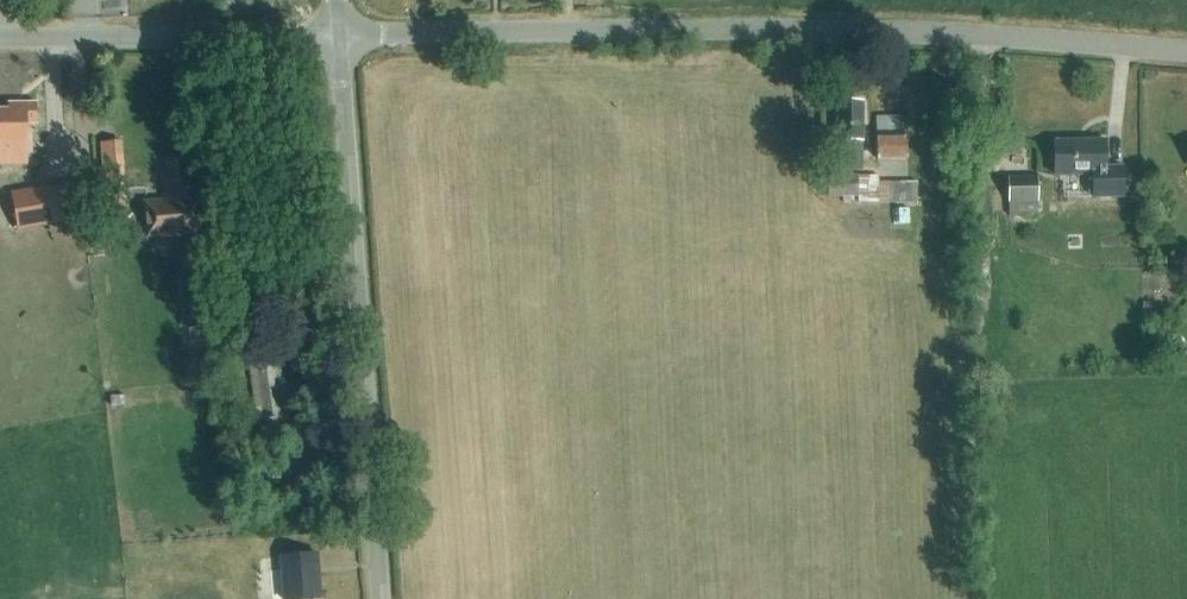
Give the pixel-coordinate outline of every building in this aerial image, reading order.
[(863,174),(863,102),(841,102),(841,122),(836,122),(836,142),(848,142),(848,168),(857,168),(857,174),(863,174)] [(26,162),(26,143),(26,123),(37,124),(36,103),(23,103),(23,105),(9,105),(9,110),(0,110),(0,162),(26,162)] [(877,120),(878,161),(907,161),(906,120),(877,120)] [(1054,143),(1054,178),(1092,178),(1092,200),(1121,200),(1121,170),(1106,170),(1106,143),(1054,143)] [(170,171),(164,172),(166,203),(148,204),(150,237),(204,234),(202,200),(197,201),(196,184),(190,184),(189,160),(170,162),(170,171)] [(103,191),(126,189),(124,170),(102,172),(103,191)] [(1009,218),(1039,217),(1038,178),(1008,179),(1009,218)] [(859,200),(859,205),(918,204),(918,185),(879,185),(879,179),(828,179),(828,200),(859,200)] [(13,195),(19,228),(58,221),(82,217),(77,184),(53,188),(13,195)] [(247,356),(257,421),(287,417),(279,364),(274,365),(271,343),(254,346),(255,355),(247,356)] [(314,555),(279,558),(279,571),(267,571),(269,598),(317,598),(314,555)]
